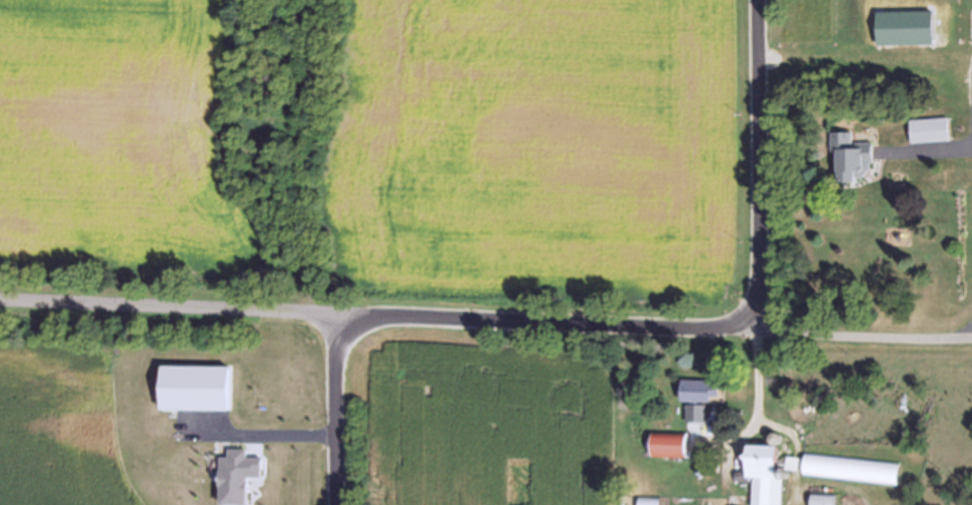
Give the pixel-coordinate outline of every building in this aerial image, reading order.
[(874,140),(854,140),(854,130),(832,130),(832,150),(840,150),(840,178),(874,179),(874,140)] [(682,401),(719,401),(719,379),(682,379),(682,401)] [(688,420),(704,420),(704,406),(688,406),(688,420)] [(652,456),(688,456),(688,433),(652,433),(652,456)] [(782,444),(750,444),(750,471),(736,471),(736,480),(753,480),(753,504),(782,504),(782,444)] [(837,493),(812,493),(812,504),(837,504),(837,493)]
